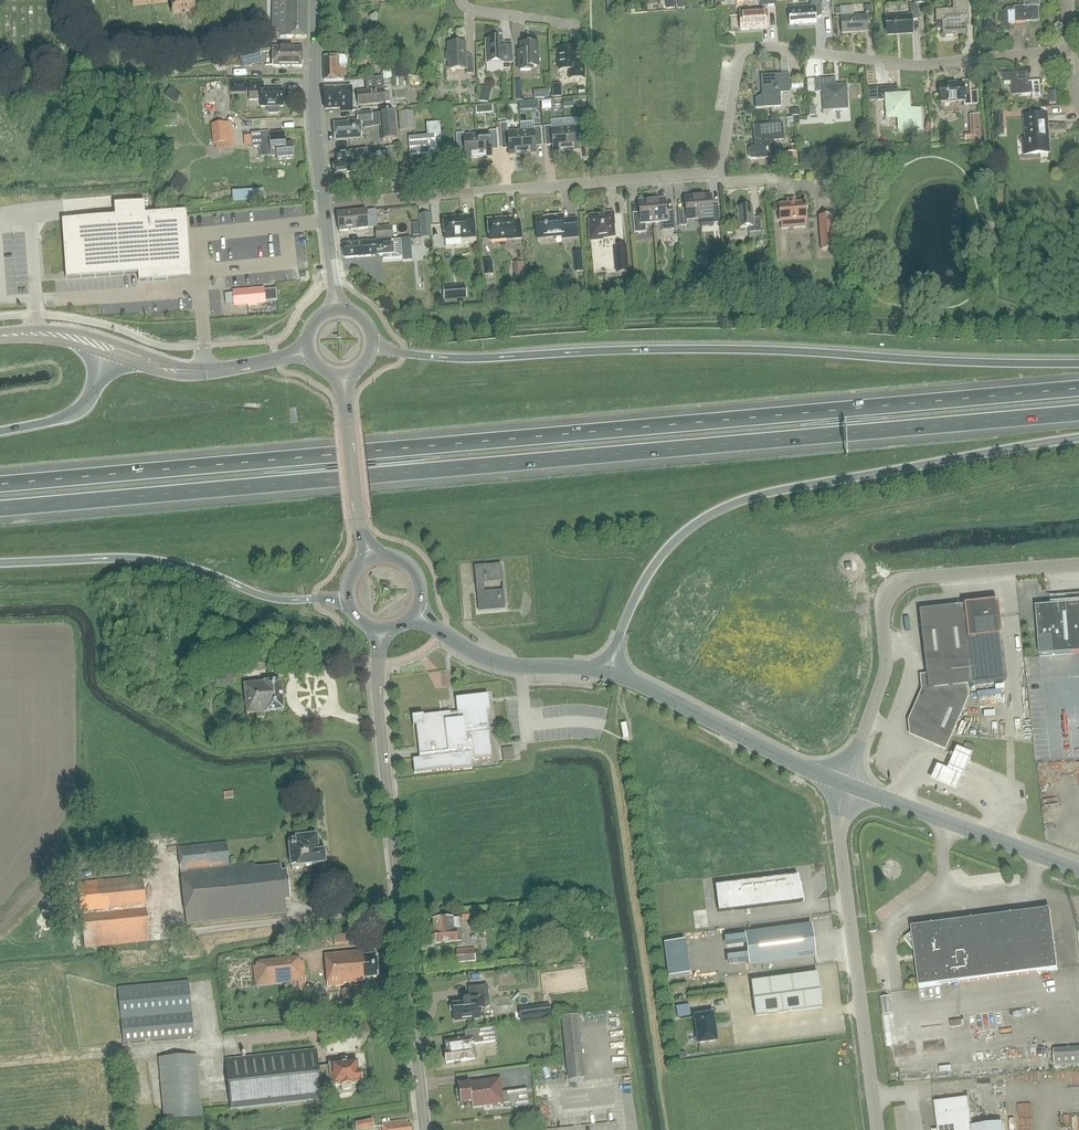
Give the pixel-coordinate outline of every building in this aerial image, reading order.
[(132,4),(131,4),(131,6),(133,5),(133,7),(134,7),(134,6),(152,4),(153,5),(154,4),(170,2),(171,12),(171,14),(172,14),(172,15),(174,15),(174,14),(192,12),(192,13),(194,13),(194,11),(195,11),(195,10),(194,10),(193,0),(131,0),(132,4)] [(307,0),(272,0),(271,27),(280,27),(280,38),(303,38),(306,38),(307,0)] [(673,0),(665,0),(666,9),(674,9),(673,0)] [(815,13),(822,13),(821,0),(811,1),(811,8),(789,9),(790,27),(815,25),(815,13)] [(885,18),(886,36),(912,34),(911,20),(918,20),(917,5),(925,5),(924,0),(913,0),(914,5),(909,5),(910,16),(885,18)] [(968,23),(966,0),(956,0),(957,9),(935,10),(936,29),(941,29),(942,36),(966,35),(965,23),(968,23)] [(1040,7),(1040,0),(1023,0),(1024,7),(1007,8),(1002,12),(1003,24),(1039,22),(1038,7),(1040,7)] [(866,21),(873,20),(872,6),(866,7),(866,17),(852,17),(841,18),(842,33),(867,32),(866,21)] [(740,30),(770,28),(769,11),(739,12),(740,30)] [(503,44),(502,39),(485,40),(486,63),(502,63),(503,69),(510,69),(510,64),(512,64),(511,44),(503,44)] [(465,58),(465,43),(448,43),(448,52),(446,52),(446,61),(448,61),(448,70),(465,69),(466,74),(473,74),(473,58),(465,58)] [(536,45),(522,45),(523,58),(520,58),(520,71),(531,71),(531,67),(537,67),(536,61),(541,61),(541,51),(536,51),(536,45)] [(302,48),(273,48),(272,66),(302,66),(302,48)] [(584,64),(575,65),(575,49),(558,49),(559,70),(569,70),(569,79),(585,78),(584,64)] [(261,63),(258,50),(238,57),(241,70),(261,63)] [(79,72),(87,71),(86,56),(78,56),(79,72)] [(346,65),(347,65),(347,59),(345,56),(323,57),(323,81),(343,79),(343,68),(346,68),(346,65)] [(366,65),(366,59),(353,57),(353,64),(366,65)] [(1041,98),(1040,81),(1028,82),(1027,72),(1003,74),(1004,84),(1011,83),(1012,96),(1032,94),(1032,99),(1041,98)] [(762,96),(755,100),(755,108),(781,107),(781,93),(790,93),(789,75),(761,76),(762,96)] [(823,111),(848,109),(847,84),(836,85),(835,78),(814,80),(815,92),(822,92),(823,111)] [(962,83),(938,85),(940,102),(963,101),(964,106),(971,105),(978,105),(977,92),(970,92),(969,80),(962,81),(962,83)] [(802,81),(790,81),(791,89),(803,88),(802,81)] [(263,83),(248,83),(249,100),(260,100),(260,107),(266,107),(266,111),(268,113),(277,113),(279,111),(279,106),(283,106),(282,89),(263,90),(263,83)] [(553,97),(562,96),(562,84),(552,84),(553,97)] [(898,87),(868,89),(869,102),(885,100),(886,120),(899,119),(900,131),(924,129),(922,108),(911,108),(909,93),(899,94),(898,87)] [(169,88),(163,96),(170,101),(176,93),(169,88)] [(324,88),(324,109),(342,109),(342,112),(350,112),(351,89),(324,88)] [(534,99),(549,98),(549,89),(533,91),(534,99)] [(388,90),(383,90),(357,92),(358,106),(384,103),(389,103),(388,90)] [(481,91),(480,101),(488,102),(490,92),(481,91)] [(1057,91),(1048,91),(1049,103),(1058,102),(1057,91)] [(550,100),(541,101),(542,109),(551,109),(550,100)] [(537,101),(526,102),(527,110),(538,109),(537,101)] [(381,140),(395,139),(393,112),(379,113),(380,127),(381,140)] [(1003,127),(1003,112),(995,112),(994,127),(1003,127)] [(357,114),(357,121),(348,121),(348,123),(333,124),(334,141),(361,139),(359,123),(372,122),(371,114),(371,113),(357,114)] [(379,113),(371,114),(372,122),(372,127),(380,127),(379,113)] [(400,131),(414,130),(413,113),(399,114),(400,131)] [(982,138),(981,113),(971,114),(972,134),(966,134),(967,139),(982,138)] [(158,114),(158,127),(172,127),(172,114),(158,114)] [(1027,155),(1049,153),(1046,115),(1024,117),(1027,155)] [(522,154),(520,131),(507,132),(506,122),(499,122),(500,130),(501,145),(508,144),(508,155),(522,154)] [(216,144),(227,142),(225,123),(211,124),(213,144),(216,144)] [(426,137),(409,138),(410,155),(435,153),(434,144),(440,143),(439,123),(425,124),(426,137)] [(564,128),(566,151),(579,150),(579,138),(585,138),(584,124),(577,124),(577,127),(564,128)] [(750,148),(748,150),(749,157),(751,158),(756,158),(773,157),(772,141),(783,140),(781,124),(754,127),(755,147),(750,148)] [(566,151),(564,128),(551,129),(551,126),(544,127),(545,141),(552,141),(553,152),(566,151)] [(520,131),(522,154),(535,153),(534,142),(541,141),(540,127),(533,128),(533,130),(520,131)] [(476,135),(478,157),(491,156),(490,145),(497,145),(496,130),(489,131),(489,134),(476,135)] [(284,133),(268,134),(268,132),(251,133),(252,147),(259,146),(261,158),(270,157),(276,156),(277,160),(293,159),(292,144),(285,145),(284,133)] [(478,157),(476,135),(463,136),(463,133),(456,134),(457,148),(464,147),(464,159),(478,157)] [(169,140),(158,142),(160,152),(170,151),(169,140)] [(393,146),(385,147),(389,180),(397,179),(393,146)] [(351,172),(364,170),(363,162),(368,161),(366,149),(349,151),(349,154),(336,155),(337,164),(332,164),(334,174),(351,172)] [(800,165),(812,164),(811,151),(799,152),(800,165)] [(785,167),(797,166),(796,152),(784,153),(785,167)] [(174,177),(167,189),(178,196),(186,184),(174,177)] [(263,189),(255,190),(255,202),(264,201),(263,189)] [(239,191),(231,191),(232,203),(240,203),(239,191)] [(697,196),(699,219),(712,218),(713,224),(720,223),(718,206),(712,207),(711,195),(697,196)] [(686,220),(699,219),(697,196),(684,198),(685,209),(677,210),(679,227),(687,226),(686,220)] [(651,200),(653,223),(661,222),(662,231),(675,230),(673,210),(665,211),(664,199),(651,200)] [(645,223),(653,223),(651,200),(638,202),(639,213),(632,214),(634,233),(646,232),(645,223)] [(167,271),(182,270),(179,226),(187,226),(186,212),(145,214),(144,202),(121,204),(122,216),(115,217),(62,220),(66,279),(138,273),(138,281),(168,279),(167,271)] [(807,228),(806,220),(804,202),(778,205),(780,230),(807,228)] [(761,232),(759,218),(753,219),(752,207),(737,208),(739,228),(748,227),(749,239),(761,238),(761,232)] [(366,211),(336,214),(336,215),(338,232),(339,232),(376,227),(374,210),(366,211)] [(430,213),(419,214),(421,236),(431,236),(430,213)] [(561,215),(545,217),(545,214),(534,215),(536,239),(563,237),(563,239),(577,237),(576,218),(562,220),(561,215)] [(612,214),(588,216),(591,240),(594,272),(617,270),(614,238),(612,214)] [(821,251),(834,250),(832,215),(819,216),(821,251)] [(452,219),(442,220),(444,240),(475,238),(473,221),(467,222),(466,216),(452,217),(452,219)] [(502,220),(486,221),(488,239),(512,237),(513,240),(521,239),(520,225),(512,225),(511,217),(502,218),(502,220)] [(376,240),(392,238),(391,226),(375,227),(376,240)] [(403,257),(401,245),(401,240),(343,244),(344,247),(342,248),(342,249),(342,251),(343,253),(344,253),(345,258),(383,255),(383,259),(403,257)] [(626,246),(617,247),(620,270),(628,269),(626,246)] [(575,272),(583,271),(581,250),(572,251),(575,272)] [(484,261),(483,262),(484,275),(486,275),(492,275),(492,274),(493,274),(492,260),(490,261),(490,260),(484,261)] [(525,272),(524,262),(508,262),(509,273),(525,272)] [(769,264),(758,264),(758,272),(765,271),(765,276),(770,276),(769,264)] [(674,282),(660,283),(661,297),(675,297),(674,282)] [(714,284),(706,285),(707,295),(714,294),(714,284)] [(465,287),(442,288),(443,301),(466,299),(465,287)] [(263,288),(232,290),(233,306),(247,305),(247,306),(256,305),(256,304),(264,303),(264,301),(276,300),(275,288),(263,289),(263,288)] [(501,565),(484,566),(485,571),(486,583),(502,582),(501,565)] [(497,591),(477,593),(479,612),(499,610),(498,601),(497,591)] [(996,601),(963,605),(973,684),(1005,680),(1006,680),(997,601),(996,601)] [(1035,607),(1039,656),(1078,653),(1078,604),(1035,607)] [(909,721),(910,734),(935,745),(945,750),(969,696),(967,685),(973,684),(963,605),(918,610),(926,675),(920,676),(922,690),(922,691),(909,721)] [(217,686),(234,684),(233,669),(215,671),(217,686)] [(267,712),(283,711),(280,682),(264,683),(244,685),(247,714),(256,713),(257,719),(264,718),(263,713),(267,712)] [(450,713),(413,718),(414,725),(416,725),(420,759),(413,759),(414,773),(451,769),(451,771),(472,769),(471,760),(492,758),(489,732),(487,732),(486,729),(488,729),(486,712),(490,712),(488,695),(456,699),(457,715),(450,716),(450,713)] [(972,751),(974,746),(966,743),(964,747),(972,751)] [(514,748),(502,749),(504,762),(512,761),(515,760),(514,748)] [(947,770),(936,765),(929,779),(955,790),(971,754),(956,748),(947,770)] [(316,836),(314,836),(314,835),(307,836),(307,837),(289,839),(292,870),(303,869),(303,867),(325,864),(326,861),(326,858),(325,856),(323,853),(322,846),(317,847),(317,846),(316,836)] [(285,900),(290,900),(287,872),(281,873),(281,865),(255,868),(254,864),(229,867),(226,843),(178,848),(186,924),(286,913),(285,900)] [(718,912),(804,902),(798,875),(715,885),(718,912)] [(84,948),(149,941),(142,877),(77,884),(84,948)] [(912,932),(904,938),(914,952),(919,988),(1058,970),(1050,910),(926,926),(924,923),(919,927),(911,928),(912,932)] [(434,933),(433,933),(434,944),(461,941),(460,932),(459,925),(458,919),(433,921),(434,933)] [(749,966),(815,957),(811,925),(745,934),(749,966)] [(334,946),(356,944),(355,933),(333,935),(334,946)] [(683,940),(664,943),(668,977),(688,974),(683,940)] [(183,958),(200,957),(198,941),(188,942),(189,946),(182,947),(183,958)] [(476,963),(474,949),(456,950),(457,964),(476,963)] [(364,978),(378,977),(376,955),(364,956),(360,951),(324,955),(327,987),(344,986),(343,983),(364,981),(364,978)] [(253,965),(255,988),(298,983),(299,990),(305,989),(305,982),(306,982),(303,961),(297,962),(297,960),(253,965)] [(755,1017),(822,1008),(818,974),(751,983),(755,1017)] [(81,976),(82,994),(98,993),(97,975),(81,976)] [(123,1044),(194,1037),(189,982),(142,986),(141,982),(125,984),(125,988),(118,989),(123,1044)] [(461,1004),(452,1006),(452,1012),(454,1022),(481,1019),(480,1009),(485,1008),(484,999),(488,994),(487,986),(468,987),(469,999),(461,1000),(461,1004)] [(880,996),(883,1014),(893,1012),(890,994),(880,996)] [(677,1017),(690,1015),(689,1005),(676,1007),(677,1017)] [(544,1008),(526,1010),(527,1019),(545,1017),(544,1008)] [(717,1041),(713,1013),(693,1017),(698,1045),(717,1041)] [(568,1081),(584,1079),(577,1017),(562,1019),(568,1081)] [(495,1042),(494,1035),(493,1028),(465,1032),(466,1039),(456,1040),(456,1041),(444,1043),(446,1052),(444,1052),(446,1063),(475,1059),(473,1045),(495,1042)] [(1062,1049),(1054,1050),(1055,1066),(1063,1066),(1062,1049)] [(316,1050),(225,1059),(231,1109),(322,1099),(321,1095),(333,1094),(332,1087),(341,1086),(342,1090),(353,1089),(352,1084),(361,1083),(360,1072),(358,1072),(357,1062),(329,1065),(329,1066),(318,1067),(316,1050)] [(196,1056),(158,1059),(163,1121),(202,1118),(196,1056)] [(459,1094),(456,1094),(457,1103),(460,1103),(460,1105),(471,1103),(472,1108),(483,1106),(483,1102),(492,1101),(493,1105),(504,1104),(502,1092),(500,1078),(469,1082),(469,1081),(457,1083),(459,1094)] [(1002,1123),(972,1127),(968,1097),(934,1102),(937,1129),(1003,1129),(1002,1123)] [(1019,1103),(1020,1116),(1033,1115),(1032,1103),(1019,1103)] [(372,1120),(354,1123),(356,1129),(368,1129),(373,1129),(372,1120)] [(411,1124),(408,1125),(407,1121),(382,1124),(384,1129),(412,1129),(411,1124)]
